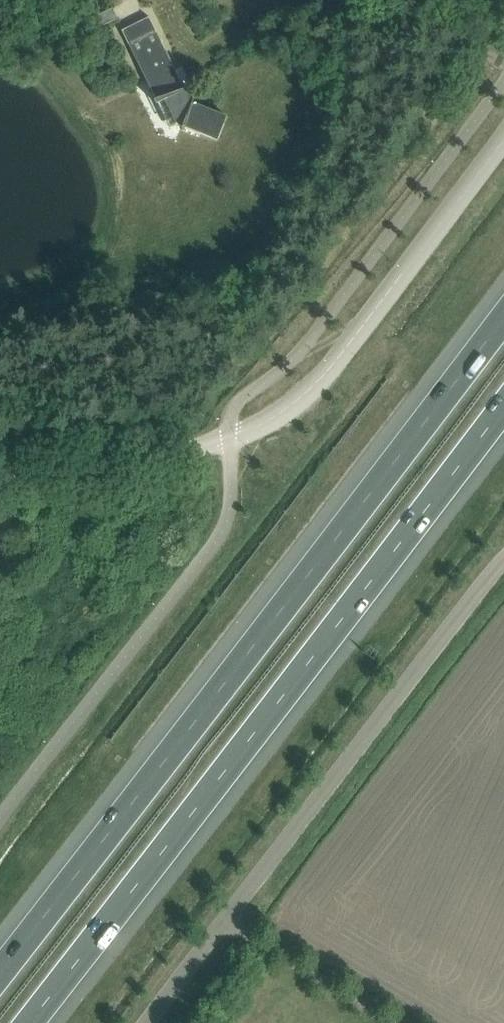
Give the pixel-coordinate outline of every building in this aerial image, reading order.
[(110,10),(92,20),(97,29),(116,19),(110,10)] [(185,89),(184,89),(149,18),(131,27),(122,31),(157,99),(155,100),(157,104),(161,102),(173,127),(177,125),(217,141),(227,117),(193,103),(194,97),(195,96),(195,95),(194,93),(194,92),(193,91),(192,90),(190,89),(188,88),(187,88),(185,89)]
